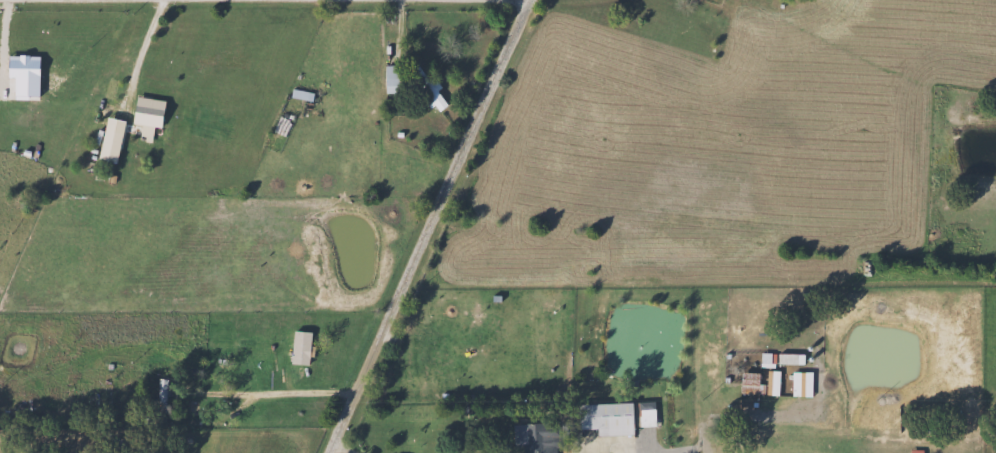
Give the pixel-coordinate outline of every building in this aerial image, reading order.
[(439,87),(434,91),(445,105),(437,111),(405,71),(414,64),(426,79),(430,76),(439,87)] [(383,65),(399,65),(399,93),(383,93),(383,65)] [(311,100),(288,97),(290,89),(312,92),(311,100)] [(162,101),(157,128),(127,123),(131,96),(162,101)] [(288,362),(291,330),(310,332),(306,364),(288,362)] [(757,384),(763,384),(763,393),(739,393),(739,372),(757,372),(757,384)] [(594,435),(594,429),(576,429),(575,403),(629,402),(630,434),(594,435)] [(553,439),(554,452),(520,452),(519,423),(559,421),(560,438),(553,439)]
